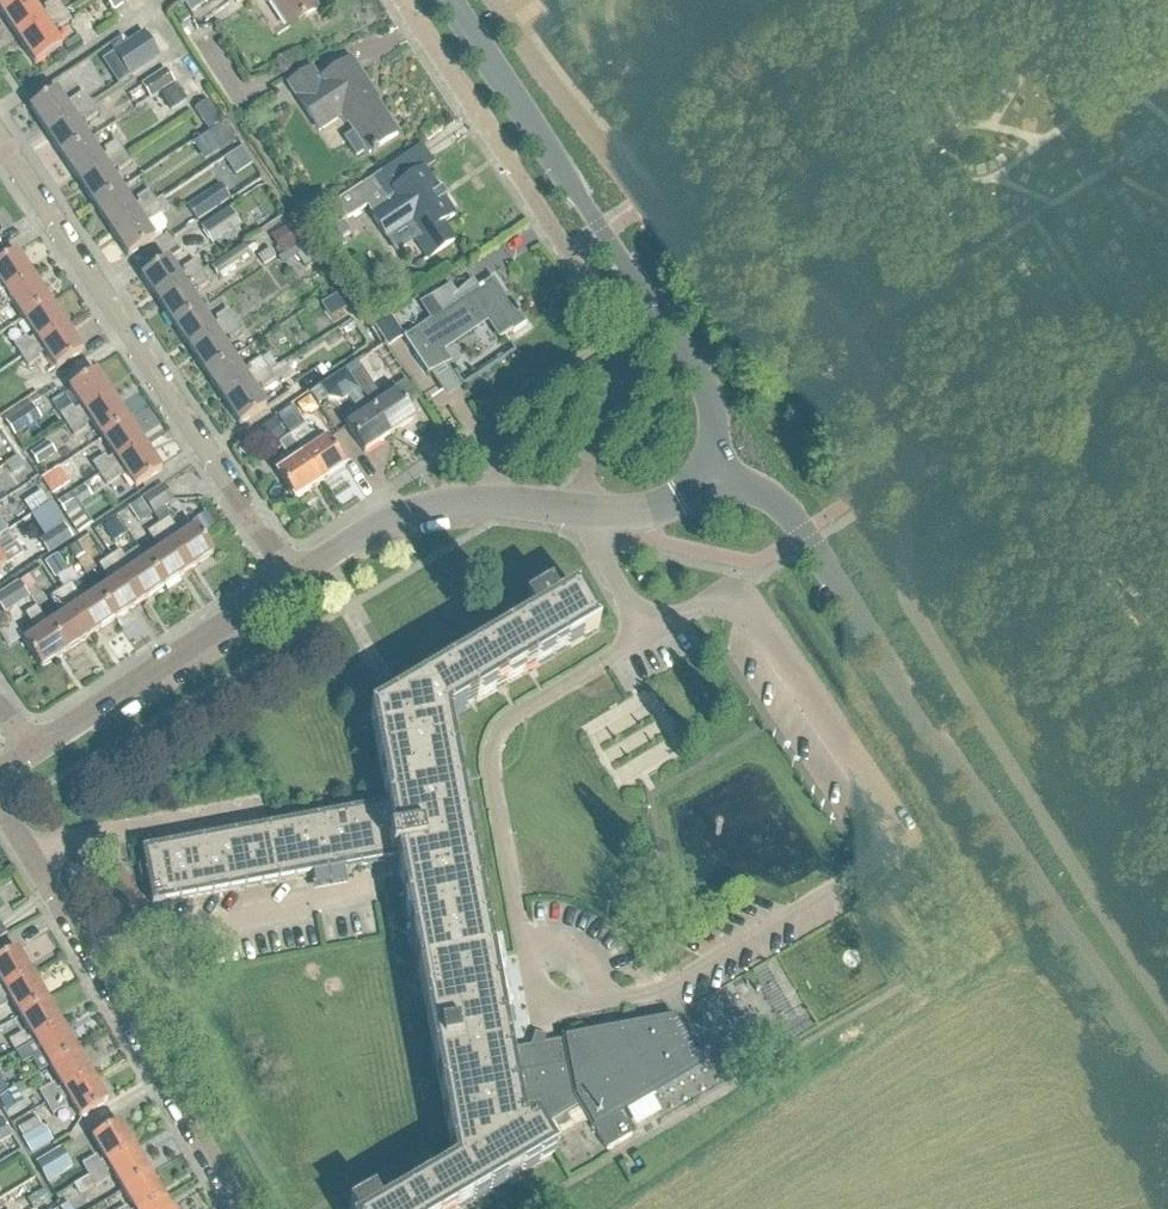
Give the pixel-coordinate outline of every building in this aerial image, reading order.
[(1,16),(26,0),(0,0),(0,15),(1,16)] [(28,0),(26,0),(1,16),(17,41),(62,11),(54,0),(42,8),(45,12),(39,16),(28,0)] [(111,11),(128,0),(104,0),(111,11)] [(212,0),(184,0),(181,2),(190,15),(212,0)] [(316,11),(308,0),(262,0),(265,5),(269,2),(288,30),(316,11)] [(62,11),(17,41),(34,66),(60,48),(48,30),(54,26),(56,30),(69,21),(62,11)] [(141,33),(109,54),(126,80),(158,59),(141,33)] [(63,45),(69,54),(82,45),(76,37),(63,45)] [(355,159),(366,152),(368,156),(370,154),(371,156),(377,153),(376,151),(396,137),(370,97),(372,96),(349,61),(319,81),(310,68),(286,85),(318,133),(342,117),(353,133),(342,140),(355,159)] [(174,85),(164,70),(140,86),(150,101),(159,95),(174,85)] [(174,85),(159,95),(170,112),(185,102),(174,85)] [(45,134),(89,104),(82,94),(70,102),(73,106),(67,110),(54,92),(28,109),(45,134)] [(209,133),(222,124),(207,102),(194,111),(209,133)] [(89,104),(45,134),(61,159),(87,141),(76,124),(82,119),(84,123),(97,115),(89,104)] [(209,133),(202,137),(214,155),(237,140),(224,122),(222,124),(209,133)] [(99,159),(87,141),(61,159),(77,183),(122,154),(115,143),(103,151),(106,155),(99,159)] [(129,164),(122,154),(77,183),(94,208),(120,191),(108,173),(114,168),(117,173),(129,164)] [(336,204),(316,217),(321,223),(317,226),(330,246),(349,233),(342,223),(346,220),(366,207),(373,217),(372,218),(386,240),(395,253),(401,249),(414,241),(427,260),(454,242),(442,224),(453,217),(423,171),(392,192),(380,174),(336,204)] [(196,223),(222,205),(229,201),(219,185),(186,208),(196,223)] [(120,191),(94,208),(110,233),(155,203),(147,192),(135,200),(138,204),(132,208),(120,191)] [(161,199),(155,203),(110,233),(127,258),(165,233),(166,225),(159,215),(161,213),(162,214),(168,210),(161,199)] [(228,209),(199,227),(211,246),(240,227),(228,209)] [(303,241),(291,224),(270,237),(277,249),(274,251),(277,256),(280,254),(281,255),(303,241)] [(244,247),(210,269),(216,278),(219,277),(221,280),(234,271),(232,267),(250,256),(244,247)] [(32,279),(16,254),(0,265),(0,288),(2,290),(0,291),(0,301),(32,279)] [(156,302),(201,273),(194,262),(182,270),(185,274),(179,278),(166,260),(140,278),(156,302)] [(208,284),(201,273),(156,302),(173,327),(199,309),(187,292),(194,288),(196,292),(208,284)] [(32,279),(0,301),(0,317),(7,312),(5,308),(11,304),(22,321),(49,304),(32,279)] [(429,323),(402,340),(423,374),(445,364),(438,352),(486,320),(499,341),(510,334),(511,335),(523,326),(517,316),(514,310),(513,311),(504,297),(503,298),(492,280),(476,290),(471,282),(455,296),(449,287),(418,305),(429,323)] [(340,292),(317,307),(326,322),(349,307),(340,292)] [(26,339),(13,347),(21,358),(65,329),(49,304),(22,321),(34,339),(28,343),(26,339)] [(211,327),(199,309),(173,327),(189,352),(234,322),(227,311),(215,319),(217,323),(211,327)] [(404,338),(388,315),(372,326),(387,349),(404,338)] [(241,333),(234,322),(189,352),(206,376),(232,359),(220,341),(226,337),(229,341),(241,333)] [(82,353),(65,329),(21,358),(28,369),(40,361),(37,357),(43,353),(55,371),(82,353)] [(378,364),(391,355),(384,344),(379,348),(371,353),(378,364)] [(244,376),(232,359),(206,376),(222,401),(267,371),(259,360),(247,368),(250,372),(244,376)] [(274,367),(267,371),(273,381),(276,384),(292,373),(284,360),(277,365),(274,367)] [(355,363),(345,371),(348,376),(358,391),(389,437),(414,420),(407,409),(419,401),(406,381),(394,389),(391,386),(377,395),(369,383),(359,369),(355,363)] [(273,381),(267,371),(222,401),(238,426),(265,408),(252,390),(259,386),(261,389),(273,381)] [(358,391),(345,371),(319,389),(327,400),(340,403),(347,398),(358,391)] [(67,428),(111,398),(95,373),(69,391),(81,409),(75,413),(72,409),(60,418),(67,428)] [(344,416),(343,423),(346,427),(363,454),(389,437),(358,391),(347,398),(355,409),(344,416)] [(286,406),(294,417),(292,418),(302,434),(320,421),(302,395),(286,406)] [(111,398),(67,428),(74,439),(86,431),(84,427),(90,423),(102,440),(128,423),(111,398)] [(14,438),(40,421),(31,407),(5,424),(14,438)] [(128,423),(102,440),(113,458),(107,462),(105,458),(92,466),(100,477),(144,448),(128,423)] [(299,430),(288,437),(319,484),(344,467),(326,440),(322,435),(308,433),(303,437),(299,430)] [(286,458),(273,466),(278,473),(276,474),(293,500),(319,484),(288,437),(277,445),(286,458)] [(38,468),(57,455),(49,443),(30,455),(38,468)] [(161,472),(144,448),(100,477),(107,488),(119,480),(116,476),(122,472),(135,490),(161,472)] [(25,471),(17,457),(4,465),(13,479),(25,471)] [(64,516),(90,499),(83,487),(57,504),(64,516)] [(168,517),(163,508),(172,502),(163,487),(142,500),(157,524),(168,517)] [(23,504),(30,516),(29,517),(43,539),(39,542),(47,554),(70,539),(40,493),(23,504)] [(138,525),(149,518),(150,517),(139,500),(127,509),(138,525)] [(168,519),(165,521),(158,526),(188,571),(212,555),(195,528),(176,540),(172,534),(176,532),(168,519)] [(113,544),(125,535),(115,520),(102,528),(113,544)] [(158,526),(157,527),(147,534),(155,546),(159,543),(163,549),(145,561),(163,587),(188,571),(158,526)] [(26,552),(19,541),(0,554),(0,570),(26,552)] [(76,544),(67,550),(75,561),(84,555),(76,544)] [(119,552),(109,559),(138,604),(163,587),(145,561),(128,573),(123,567),(127,564),(119,552)] [(56,556),(44,564),(54,580),(67,571),(56,556)] [(138,604),(109,559),(98,566),(106,578),(110,576),(114,582),(96,594),(114,620),(138,604)] [(4,615),(29,599),(18,582),(0,594),(0,609),(4,615)] [(114,620),(96,594),(78,606),(74,600),(78,597),(70,585),(59,592),(89,637),(114,620)] [(577,1108),(591,1132),(593,1131),(606,1152),(632,1136),(612,1103),(645,1084),(652,1095),(700,1066),(672,1018),(608,1030),(608,1028),(560,1037),(561,1042),(543,1045),(546,1038),(534,1034),(530,1047),(509,1051),(448,718),(598,629),(576,592),(556,604),(549,591),(524,606),(531,618),(369,714),(386,806),(141,851),(151,906),(396,860),(453,1165),(380,1208),(373,1196),(351,1208),(461,1208),(554,1154),(540,1129),(577,1108)] [(89,637),(59,592),(49,599),(57,611),(61,609),(65,615),(48,626),(35,608),(35,609),(64,653),(89,637)] [(64,653),(35,609),(24,615),(33,627),(37,625),(41,631),(22,643),(40,670),(64,653)] [(31,976),(16,950),(0,960),(0,985),(1,987),(0,988),(0,994),(31,976)] [(0,994),(0,1010),(6,1006),(2,1000),(7,997),(19,1017),(46,1001),(31,976),(0,994)] [(46,1001),(19,1017),(31,1038),(26,1041),(23,1035),(9,1043),(15,1054),(61,1027),(46,1001)] [(76,1052),(61,1027),(15,1054),(22,1065),(36,1057),(32,1051),(37,1048),(49,1068),(76,1052)] [(76,1052),(49,1068),(61,1089),(56,1092),(52,1085),(38,1094),(45,1105),(92,1078),(76,1052)] [(16,1079),(6,1059),(0,1062),(0,1078),(4,1085),(16,1079)] [(92,1078),(45,1105),(52,1116),(66,1108),(62,1101),(67,1098),(79,1119),(107,1103),(92,1078)] [(23,1104),(14,1089),(0,1098),(0,1102),(7,1114),(23,1104)] [(11,1137),(1,1119),(0,1120),(0,1144),(11,1137)] [(88,1177),(134,1150),(119,1124),(92,1140),(104,1161),(99,1164),(95,1158),(81,1166),(88,1177)] [(21,1139),(30,1155),(52,1143),(43,1127),(21,1139)] [(35,1164),(46,1184),(72,1169),(60,1149),(35,1164)] [(149,1175),(134,1150),(88,1177),(94,1188),(108,1180),(105,1173),(110,1170),(122,1191),(149,1175)] [(122,1191),(132,1208),(150,1208),(164,1201),(149,1175),(122,1191)] [(50,1201),(43,1190),(26,1200),(31,1208),(36,1208),(50,1201)] [(164,1201),(150,1208),(169,1208),(164,1201)]
